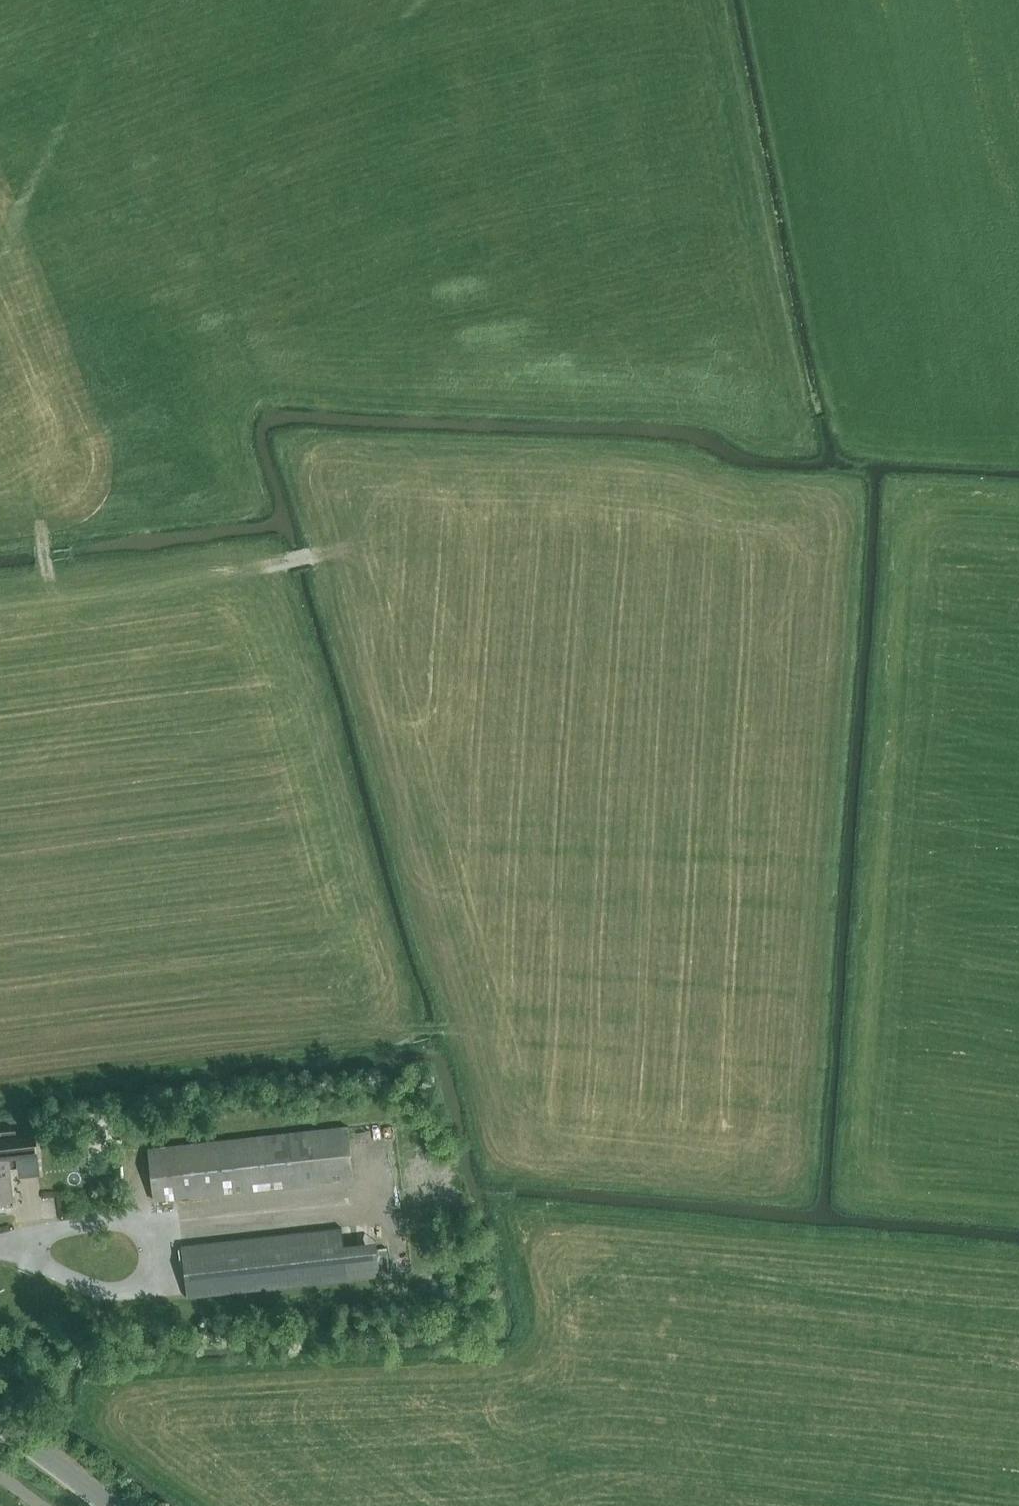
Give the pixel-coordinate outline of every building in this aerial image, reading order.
[(147,1148),(153,1200),(353,1178),(347,1125),(147,1148)] [(0,1148),(0,1197),(13,1195),(9,1161),(22,1159),(19,1134),(6,1136),(7,1147),(0,1148)] [(342,1226),(182,1244),(188,1296),(381,1275),(377,1239),(344,1242),(342,1226)]
